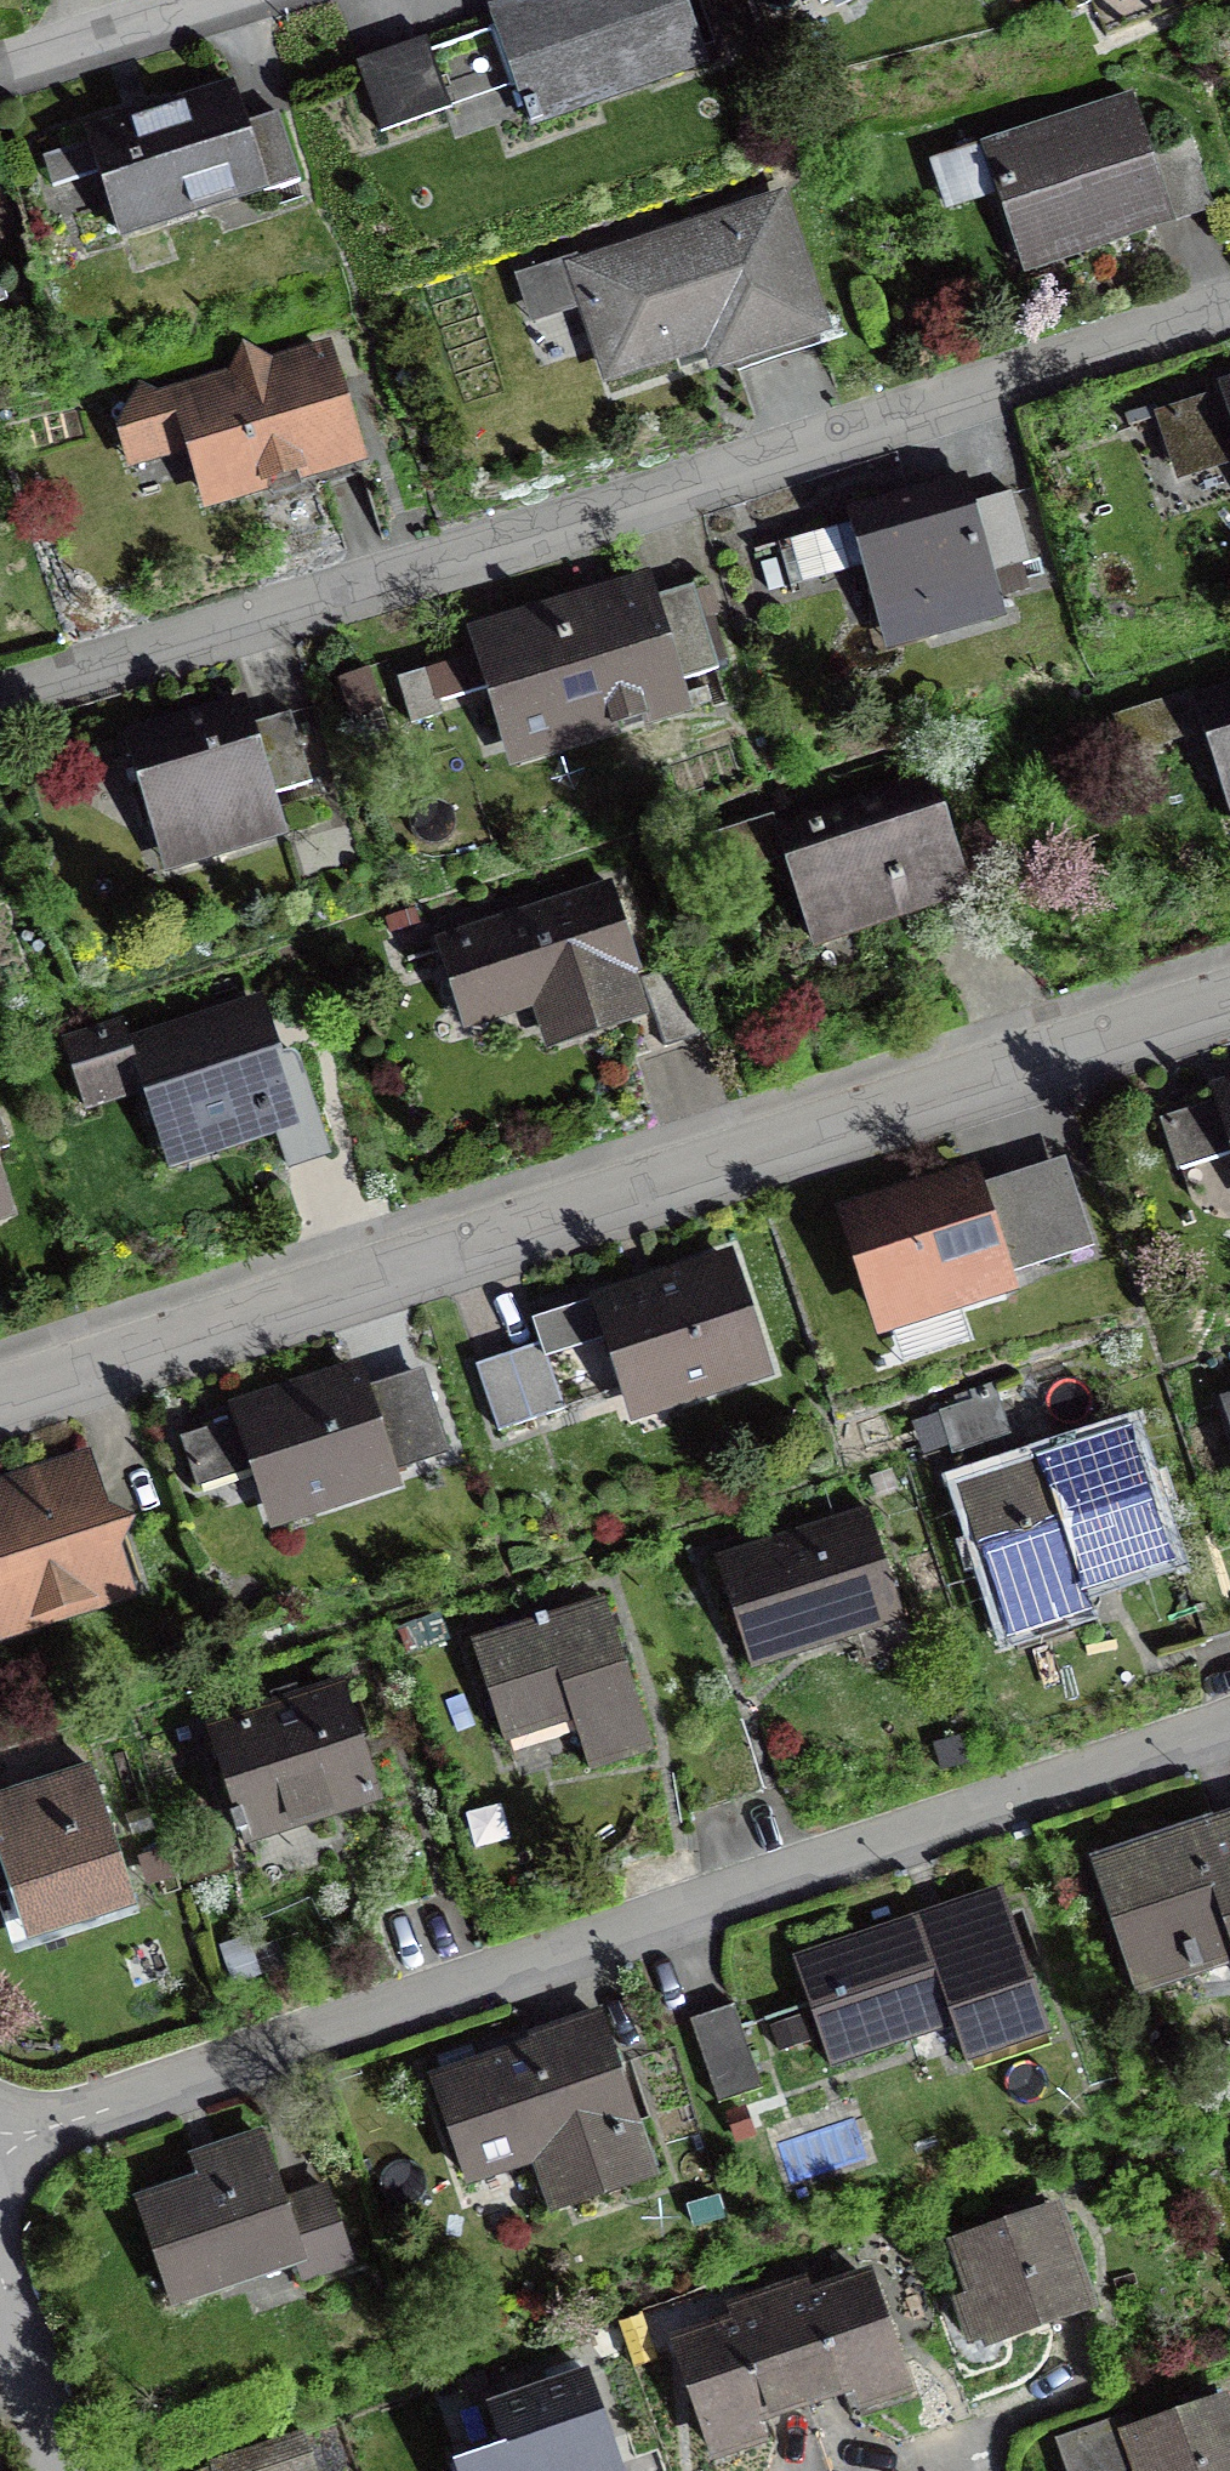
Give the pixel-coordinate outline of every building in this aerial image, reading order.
[(486,6),(518,108),(525,106),(532,130),(712,66),(688,0),(503,0),(486,6)] [(870,0),(845,0),(850,9),(870,0)] [(381,130),(450,106),(426,37),(357,61),(381,130)] [(234,78),(80,126),(86,144),(44,157),(54,189),(98,175),(118,239),(301,182),(279,112),(248,121),(234,78)] [(998,136),(1015,185),(995,192),(1025,276),(1216,209),(1191,136),(1153,149),(1132,89),(998,136)] [(704,352),(711,373),(834,332),(786,189),(579,258),(578,253),(513,274),(530,325),(578,310),(603,385),(704,352)] [(18,298),(11,277),(0,281),(0,304),(18,298)] [(186,455),(205,513),(370,461),(331,340),(271,359),(243,345),(230,371),(159,392),(139,382),(116,429),(129,471),(186,455)] [(1218,391),(1152,412),(1174,482),(1184,479),(1193,507),(1229,495),(1229,376),(1215,381),(1218,391)] [(966,474),(846,506),(850,521),(779,540),(792,586),(862,567),(881,636),(872,639),(877,655),(1008,619),(1002,599),(1031,591),(1024,564),(1031,563),(1012,491),(974,501),(966,474)] [(786,587),(777,559),(761,564),(770,592),(786,587)] [(696,584),(658,596),(650,571),(465,626),(473,654),(396,678),(410,725),(444,714),(441,704),(485,691),(509,770),(695,714),(685,679),(718,669),(717,664),(730,661),(717,618),(707,621),(696,584)] [(384,714),(367,669),(341,679),(358,723),(384,714)] [(1113,717),(1127,757),(1200,732),(1229,818),(1229,686),(1195,698),(1193,690),(1113,717)] [(254,723),(245,695),(121,733),(164,876),(291,837),(277,792),(313,782),(291,711),(254,723)] [(774,815),(711,836),(725,878),(782,859),(813,951),(821,948),(827,964),(867,950),(862,935),(976,896),(933,771),(778,824),(774,815)] [(679,963),(645,974),(613,879),(433,938),(465,1034),(532,1011),(546,1053),(654,1017),(664,1047),(703,1034),(679,963)] [(401,929),(421,923),(416,906),(396,913),(401,929)] [(298,1053),(284,1058),(263,993),(130,1037),(124,1017),(60,1038),(85,1112),(143,1093),(169,1173),(278,1138),(288,1170),(332,1155),(298,1053)] [(1208,1084),(1213,1101),(1158,1118),(1177,1177),(1229,1160),(1229,1077),(1208,1084)] [(12,1149),(2,1119),(0,1120),(0,1153),(12,1149)] [(977,1164),(835,1209),(877,1343),(894,1338),(902,1362),(975,1339),(966,1312),(1020,1295),(1013,1274),(1096,1248),(1068,1159),(984,1185),(977,1164)] [(17,1217),(0,1168),(0,1223),(17,1217)] [(540,1344),(476,1365),(499,1431),(565,1408),(548,1359),(602,1340),(631,1424),(775,1375),(732,1247),(589,1296),(591,1300),(532,1320),(540,1344)] [(424,1369),(368,1387),(360,1361),(228,1402),(234,1422),(182,1438),(198,1488),(202,1486),(207,1500),(255,1485),(270,1532),(404,1489),(398,1471),(451,1454),(424,1369)] [(1219,1395),(1229,1430),(1229,1392),(1219,1395)] [(956,1480),(1007,1642),(1095,1615),(1088,1594),(1176,1566),(1132,1425),(956,1480)] [(139,1600),(122,1553),(136,1524),(108,1509),(90,1449),(0,1478),(0,1643),(139,1600)] [(713,1556),(751,1673),(858,1639),(862,1654),(911,1639),(868,1507),(713,1556)] [(654,1752),(605,1597),(471,1639),(507,1754),(575,1733),(588,1772),(654,1752)] [(405,1660),(455,1644),(446,1614),(395,1630),(405,1660)] [(386,1804),(345,1676),(203,1721),(244,1849),(386,1804)] [(28,1948),(138,1912),(90,1765),(0,1794),(0,1861),(28,1948)] [(512,1845),(502,1807),(464,1817),(473,1855),(512,1845)] [(1090,1859),(1138,2000),(1229,1968),(1229,1812),(1090,1859)] [(791,1957),(829,2071),(954,2029),(966,2065),(1053,2037),(1003,1887),(791,1957)] [(531,2043),(431,2076),(470,2192),(533,2171),(548,2217),(660,2180),(603,2008),(528,2033),(531,2043)] [(719,2104),(762,2090),(734,2008),(691,2022),(719,2104)] [(802,2015),(769,2027),(778,2052),(812,2041),(802,2015)] [(189,2153),(197,2177),(134,2198),(171,2311),(248,2286),(253,2302),(357,2268),(329,2182),(286,2196),(264,2129),(189,2153)] [(963,2245),(979,2291),(959,2299),(973,2339),(991,2332),(993,2336),(1087,2303),(1055,2213),(1030,2222),(963,2245)] [(786,2290),(764,2297),(751,2302),(730,2309),(735,2322),(680,2341),(711,2431),(894,2368),(863,2278),(808,2297),(804,2284),(786,2290)] [(504,2445),(461,2459),(465,2470),(621,2470),(587,2369),(566,2376),(490,2401),(504,2445)] [(1227,2403),(1198,2413),(1131,2437),(1124,2416),(1054,2441),(1064,2470),(1229,2470),(1229,2412),(1227,2403)] [(302,2431),(190,2470),(317,2470),(302,2431)]
